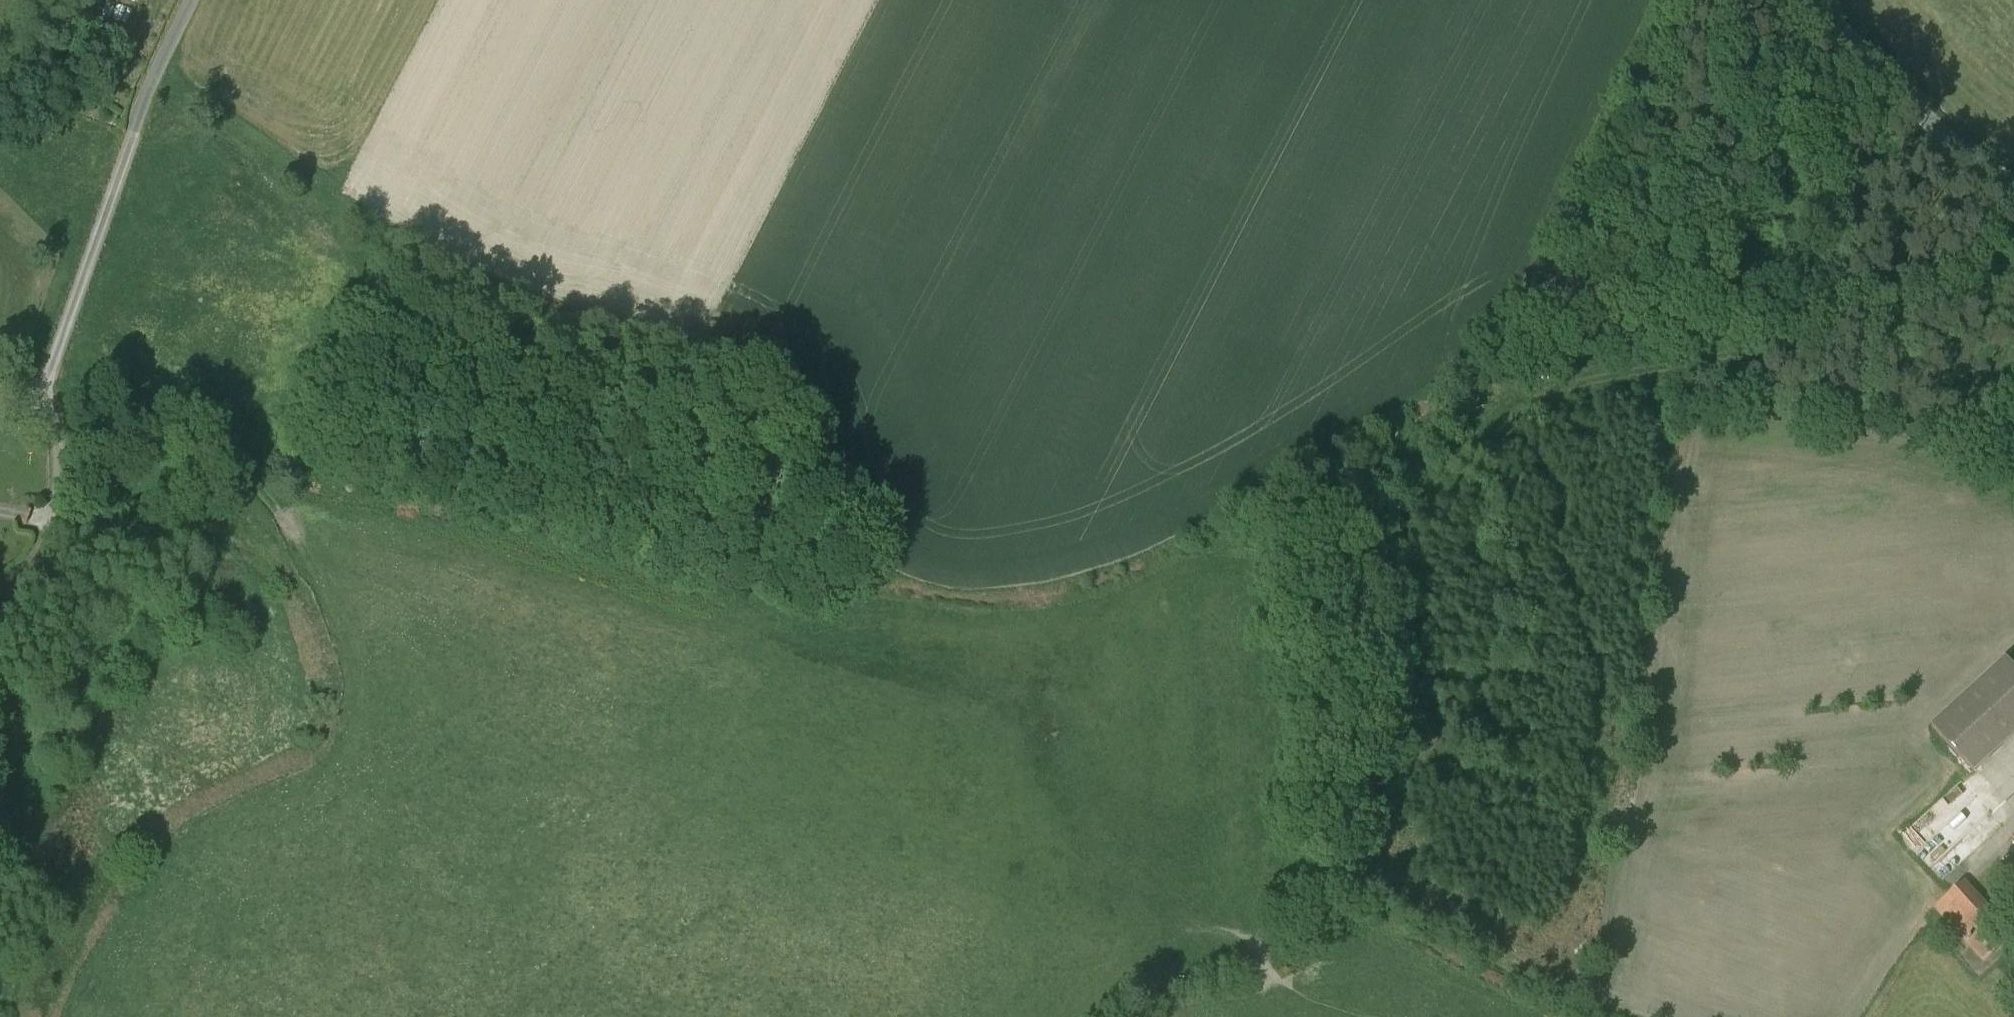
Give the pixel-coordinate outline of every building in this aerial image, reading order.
[(1932,728),(1973,773),(2013,736),(2013,667),(2007,659),(1932,728)] [(1971,909),(2003,944),(2013,936),(1964,883),(1955,891),(1971,909)] [(1955,891),(1937,908),(1953,925),(1971,909),(1955,891)] [(2003,944),(1971,909),(1953,925),(1985,961),(2003,944)]
